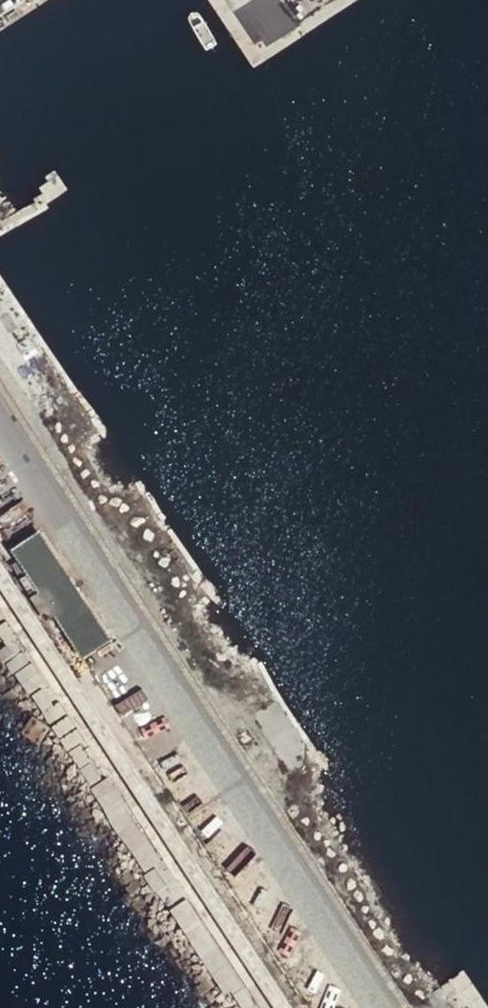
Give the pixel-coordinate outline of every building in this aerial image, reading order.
[(83,658),(109,641),(43,539),(16,557),(21,564),(15,569),(36,602),(34,603),(47,623),(56,617),(83,658)] [(114,736),(89,699),(0,564),(0,592),(273,1007),(291,1007),(114,736)] [(120,680),(89,699),(114,736),(144,716),(120,680)]
